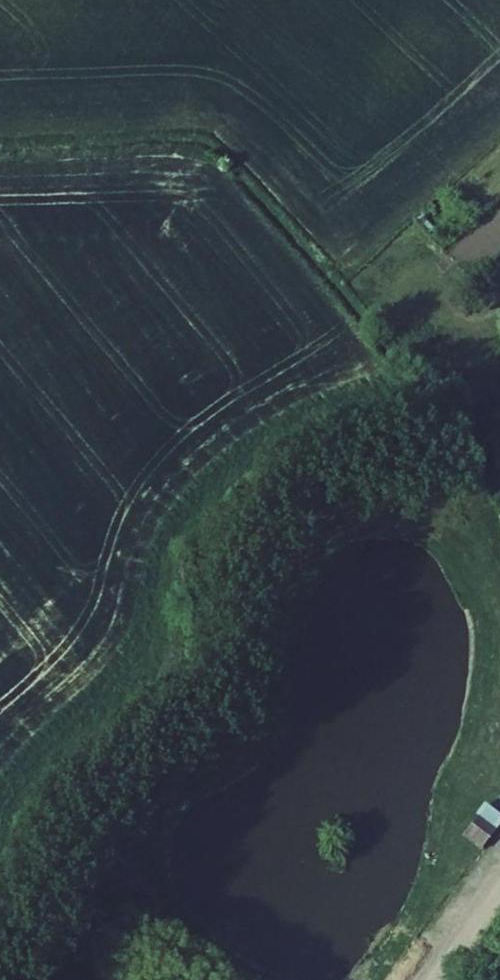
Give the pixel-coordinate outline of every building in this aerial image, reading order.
[(499,821),(499,811),(483,802),(463,837),(484,849),(499,821)]
